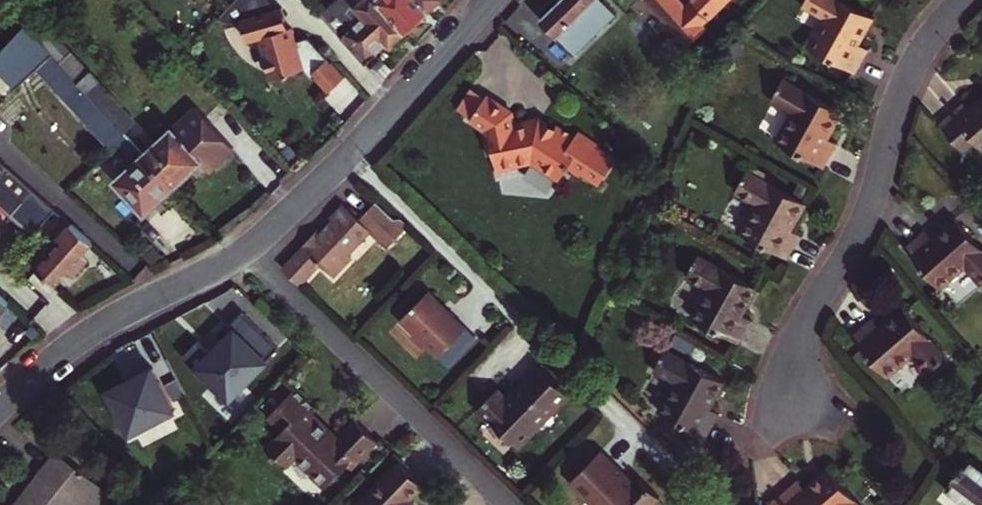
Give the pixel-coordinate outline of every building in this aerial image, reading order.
[(288,19),(284,7),(277,9),(251,16),(241,0),(235,0),(222,13),(219,17),(223,19),(227,20),(231,21),(236,20),(242,19),(248,42),(260,38),(271,78),(284,74),(285,76),(292,74),(291,72),(305,68),(313,77),(331,60),(312,40),(299,44),(294,27),(289,29),(285,30),(282,21),(288,19)] [(271,0),(241,0),(251,16),(277,9),(271,0)] [(361,2),(334,26),(365,60),(374,51),(388,38),(391,43),(407,29),(381,0),(359,0),(361,2)] [(421,0),(381,0),(407,29),(429,8),(421,0)] [(429,8),(439,0),(421,0),(429,8)] [(598,33),(622,11),(611,0),(566,0),(598,33)] [(687,45),(704,30),(700,26),(727,0),(694,0),(685,8),(679,0),(648,0),(687,45)] [(809,47),(857,73),(870,49),(861,44),(875,18),(843,0),(807,0),(803,6),(824,18),(809,47)] [(26,25),(0,53),(0,72),(16,89),(38,69),(112,149),(128,135),(125,131),(79,82),(26,25)] [(666,59),(680,50),(671,36),(656,46),(666,59)] [(393,70),(374,51),(365,60),(383,81),(393,70)] [(348,79),(331,60),(313,77),(331,96),(348,79)] [(91,71),(79,82),(125,131),(137,121),(91,71)] [(793,111),(776,142),(824,168),(838,143),(828,139),(843,112),(784,80),(773,101),(793,111)] [(472,117),(486,97),(472,88),(459,109),(472,117)] [(600,182),(615,160),(596,147),(598,143),(578,131),(575,135),(558,124),(555,127),(549,122),(546,125),(541,121),(531,123),(530,120),(517,123),(515,111),(487,94),(486,97),(472,117),(470,120),(485,129),(488,144),(493,143),(498,173),(520,169),(520,163),(534,161),(560,179),(568,167),(580,175),(583,171),(600,182)] [(941,124),(966,152),(979,141),(981,145),(981,99),(970,109),(965,103),(941,124)] [(196,107),(145,154),(175,185),(202,160),(210,169),(234,147),(210,122),(196,107)] [(221,112),(210,122),(234,147),(245,137),(221,112)] [(617,157),(598,143),(596,147),(615,160),(617,157)] [(117,180),(146,212),(175,185),(145,154),(117,180)] [(34,191),(25,183),(0,161),(0,203),(13,215),(34,191)] [(754,166),(751,172),(766,181),(769,175),(754,166)] [(806,204),(766,181),(751,172),(747,171),(736,192),(756,204),(740,232),(788,259),(801,236),(792,231),(806,204)] [(280,268),(297,284),(319,262),(332,274),(350,256),(348,254),(343,249),(366,226),(371,231),(386,246),(407,225),(401,219),(393,218),(375,201),(374,200),(358,217),(346,205),(332,219),(319,233),(318,231),(302,246),(280,268)] [(329,215),(332,219),(346,205),(342,202),(329,215)] [(906,248),(942,288),(967,267),(981,284),(981,248),(956,219),(933,238),(926,230),(906,248)] [(93,243),(72,225),(59,238),(64,242),(38,269),(55,284),(66,272),(73,278),(88,262),(81,256),(93,243)] [(343,249),(348,254),(371,231),(366,226),(343,249)] [(299,244),(302,246),(318,231),(315,228),(299,244)] [(699,255),(687,277),(708,289),(692,317),(739,344),(752,320),(743,315),(758,288),(699,255)] [(0,292),(0,313),(11,301),(0,292)] [(430,307),(401,338),(440,375),(469,345),(453,330),(456,328),(445,318),(443,320),(430,307)] [(873,319),(852,336),(889,378),(914,355),(930,373),(948,357),(903,307),(880,326),(873,319)] [(210,354),(196,339),(180,355),(209,385),(212,382),(231,401),(255,378),(251,374),(279,348),(242,310),(226,326),(231,330),(219,341),(221,343),(210,354)] [(711,410),(726,382),(667,350),(655,371),(675,382),(660,411),(708,438),(720,414),(711,410)] [(150,359),(101,387),(128,436),(177,408),(150,359)] [(540,369),(515,395),(518,402),(511,408),(507,404),(495,393),(477,412),(517,449),(536,429),(534,427),(549,413),(550,415),(568,395),(540,369)] [(308,414),(312,410),(315,407),(294,386),(286,395),(273,408),(269,413),(283,426),(266,443),(277,454),(278,453),(289,463),(298,454),(312,467),(312,476),(320,483),(328,483),(347,463),(352,458),(355,461),(377,438),(354,417),(337,434),(335,437),(330,433),(331,430),(327,426),(322,427),(308,414)] [(265,401),(273,408),(286,395),(278,388),(265,401)] [(515,395),(507,404),(511,408),(518,402),(515,395)] [(337,434),(312,410),(308,414),(322,427),(327,426),(331,430),(330,433),(335,437),(337,434)] [(536,429),(550,415),(549,413),(534,427),(536,429)] [(597,504),(645,504),(657,492),(637,473),(628,482),(623,477),(623,472),(597,447),(568,478),(597,504)] [(14,504),(100,504),(110,492),(57,450),(14,504)] [(351,466),(355,461),(352,458),(347,463),(351,466)] [(946,488),(968,504),(981,504),(981,469),(968,459),(946,488)] [(355,504),(415,504),(415,503),(406,497),(421,481),(398,460),(355,504)] [(785,504),(860,504),(830,469),(807,489),(800,481),(779,498),(785,504)]
